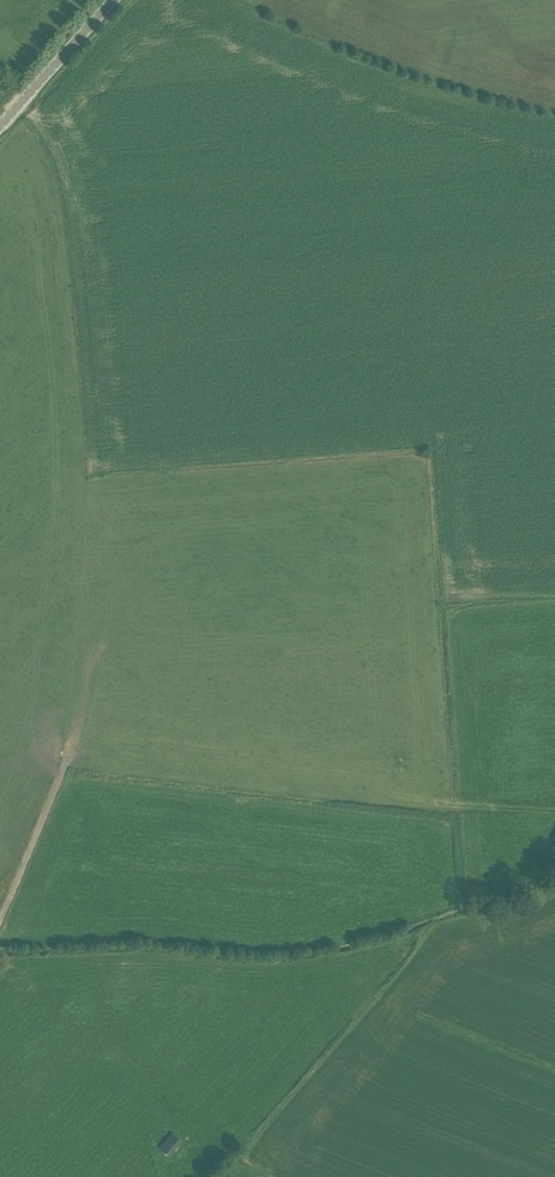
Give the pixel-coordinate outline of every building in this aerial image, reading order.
[(170,1156),(182,1141),(173,1133),(160,1147),(170,1156)]
